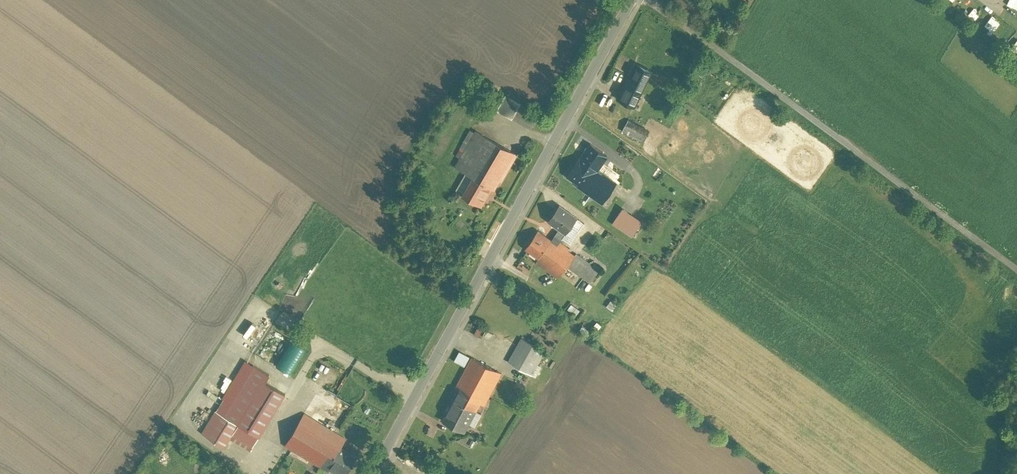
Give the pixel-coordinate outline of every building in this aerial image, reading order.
[(979,16),(985,6),(975,1),(970,11),(979,16)] [(985,24),(994,31),(1001,21),(992,15),(985,24)] [(634,108),(652,71),(637,63),(619,99),(634,108)] [(496,110),(512,118),(519,104),(503,96),(496,110)] [(650,129),(628,118),(622,130),(644,141),(650,129)] [(494,191),(517,153),(476,128),(453,166),(470,176),(459,194),(480,206),(491,189),(494,191)] [(615,181),(599,169),(608,155),(588,141),(565,176),(578,185),(578,186),(602,202),(615,181)] [(569,243),(584,222),(558,204),(547,221),(558,229),(551,239),(538,230),(525,249),(537,257),(535,261),(558,278),(574,254),(568,249),(569,247),(561,241),(562,239),(569,243)] [(643,221),(622,207),(612,222),(633,236),(643,221)] [(524,257),(518,263),(528,274),(534,268),(524,257)] [(544,350),(520,338),(509,359),(533,372),(544,350)] [(485,403),(502,372),(473,357),(439,419),(464,432),(480,401),(485,403)] [(284,393),(263,380),(267,373),(253,364),(222,412),(258,435),(284,393)] [(230,391),(231,384),(220,381),(218,388),(230,391)] [(216,409),(202,431),(223,446),(229,436),(249,448),(257,435),(216,409)] [(347,437),(306,412),(286,444),(327,470),(347,437)]
